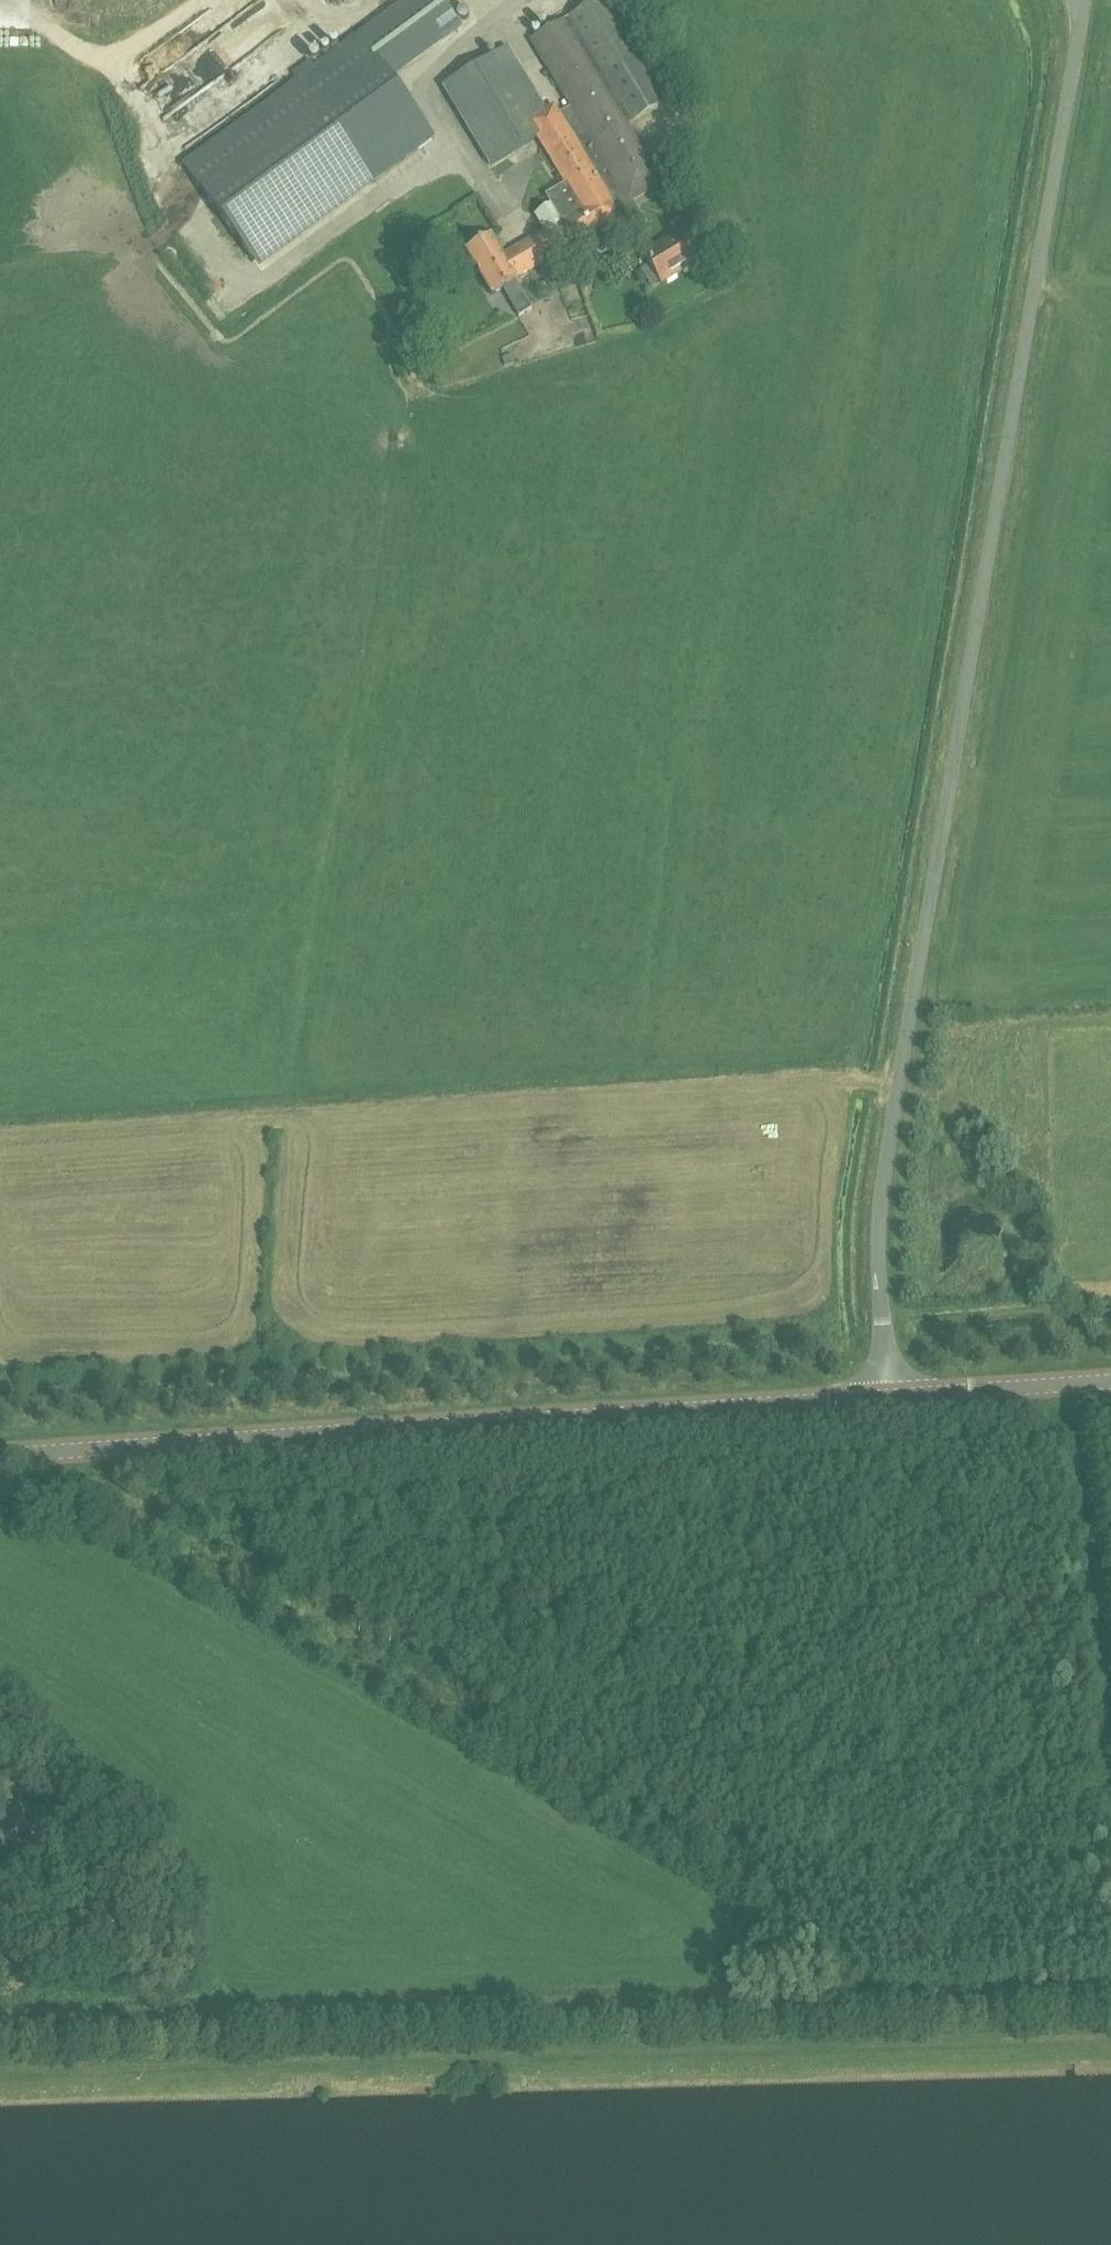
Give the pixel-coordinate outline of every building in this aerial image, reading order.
[(260,268),(377,182),(334,120),(462,25),(444,0),(403,0),(183,163),(216,207),(260,268)] [(538,111),(502,51),(445,86),(462,116),(490,166),(536,137),(564,183),(545,194),(550,204),(533,214),(543,231),(502,255),(490,235),(466,250),(492,294),(565,251),(575,267),(647,223),(634,202),(663,185),(627,123),(665,101),(605,0),(596,0),(530,39),(570,108),(561,114),(555,104),(538,111)] [(645,253),(661,282),(707,257),(695,236),(701,233),(690,214),(673,224),(681,238),(670,244),(667,241),(645,253)]
